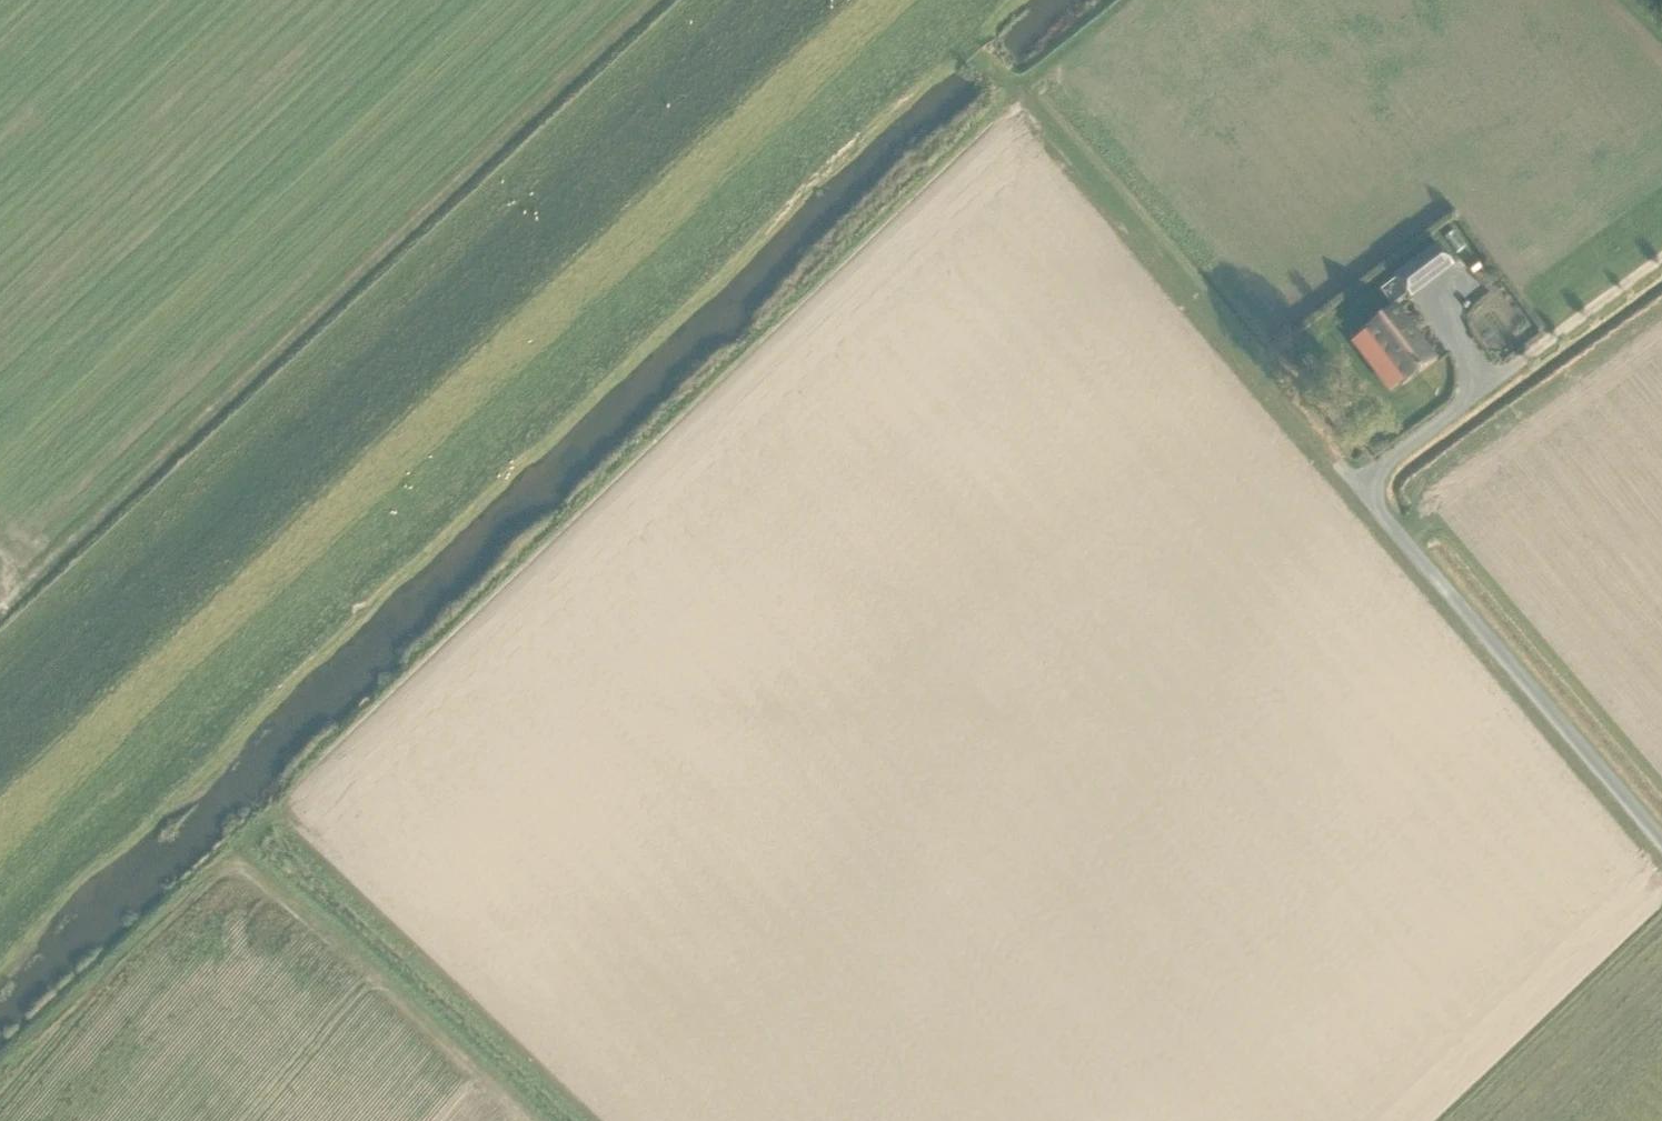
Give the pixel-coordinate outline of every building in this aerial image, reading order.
[(1394,275),(1410,297),(1453,264),(1436,243),(1394,275)] [(1354,343),(1367,360),(1378,352),(1401,383),(1433,358),(1395,308),(1363,332),(1365,335),(1354,343)]
